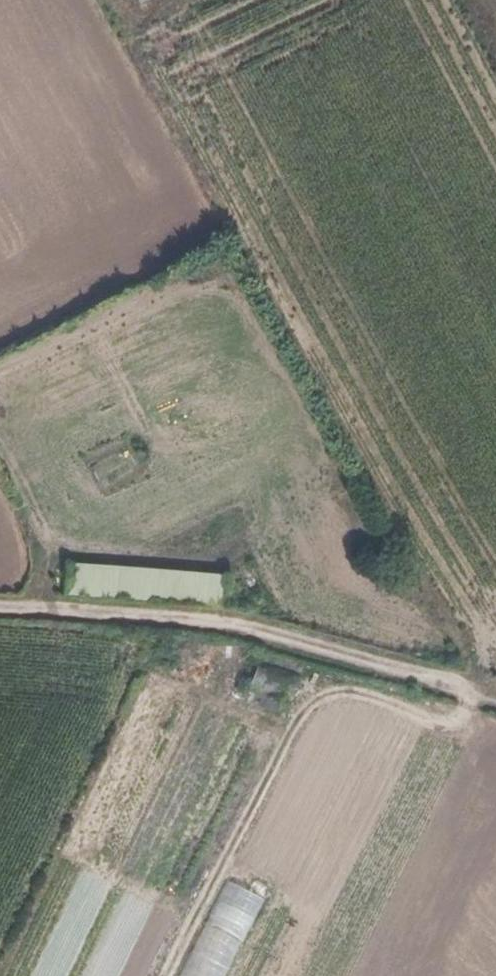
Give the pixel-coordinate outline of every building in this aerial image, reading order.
[(82,467),(94,488),(140,463),(128,442),(82,467)] [(237,569),(63,554),(60,587),(234,602),(237,569)] [(238,879),(188,975),(229,975),(271,896),(238,879)]
